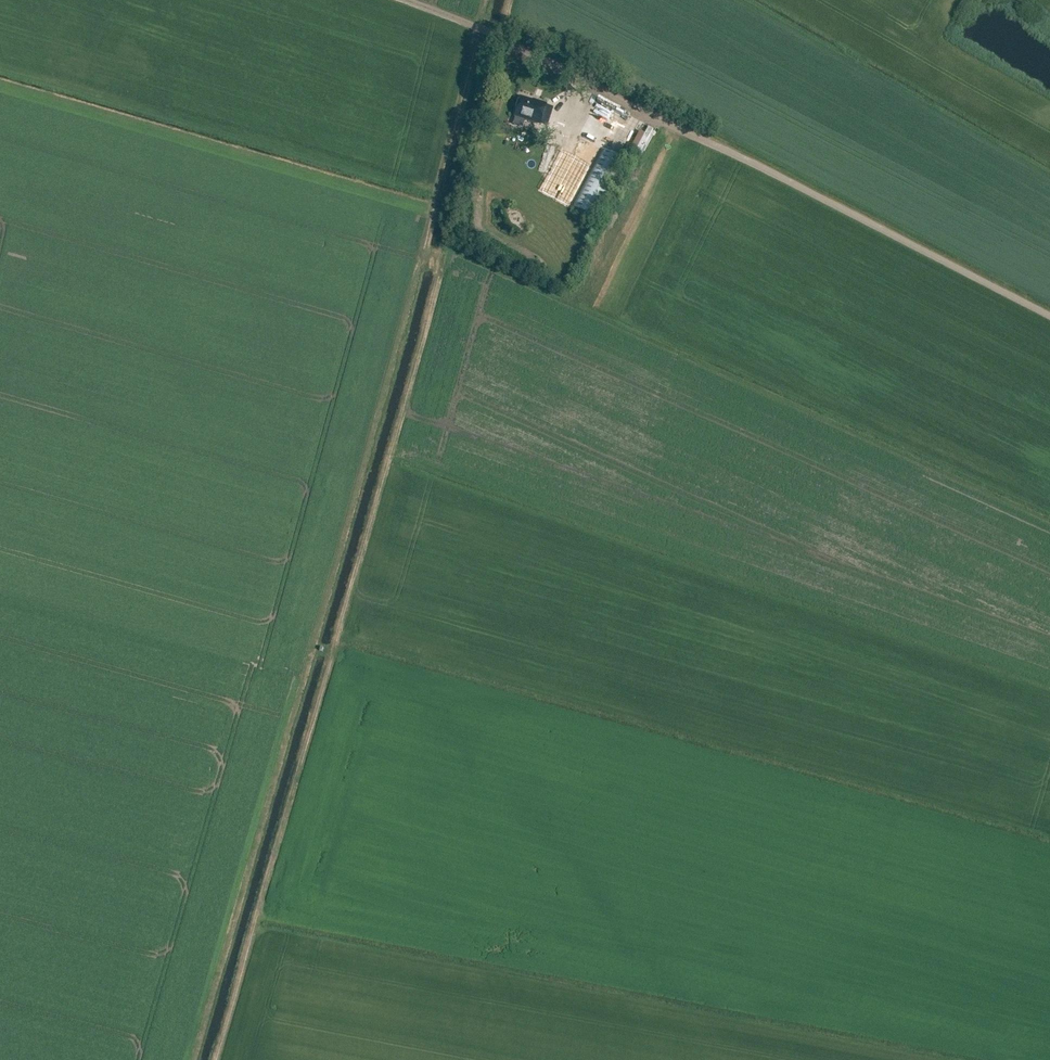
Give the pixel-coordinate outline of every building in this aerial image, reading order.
[(583,131),(610,138),(617,109),(609,106),(604,125),(586,120),(583,131)] [(535,107),(531,121),(556,128),(560,111),(553,109),(552,112),(535,107)] [(596,221),(626,163),(602,151),(572,208),(596,221)]
